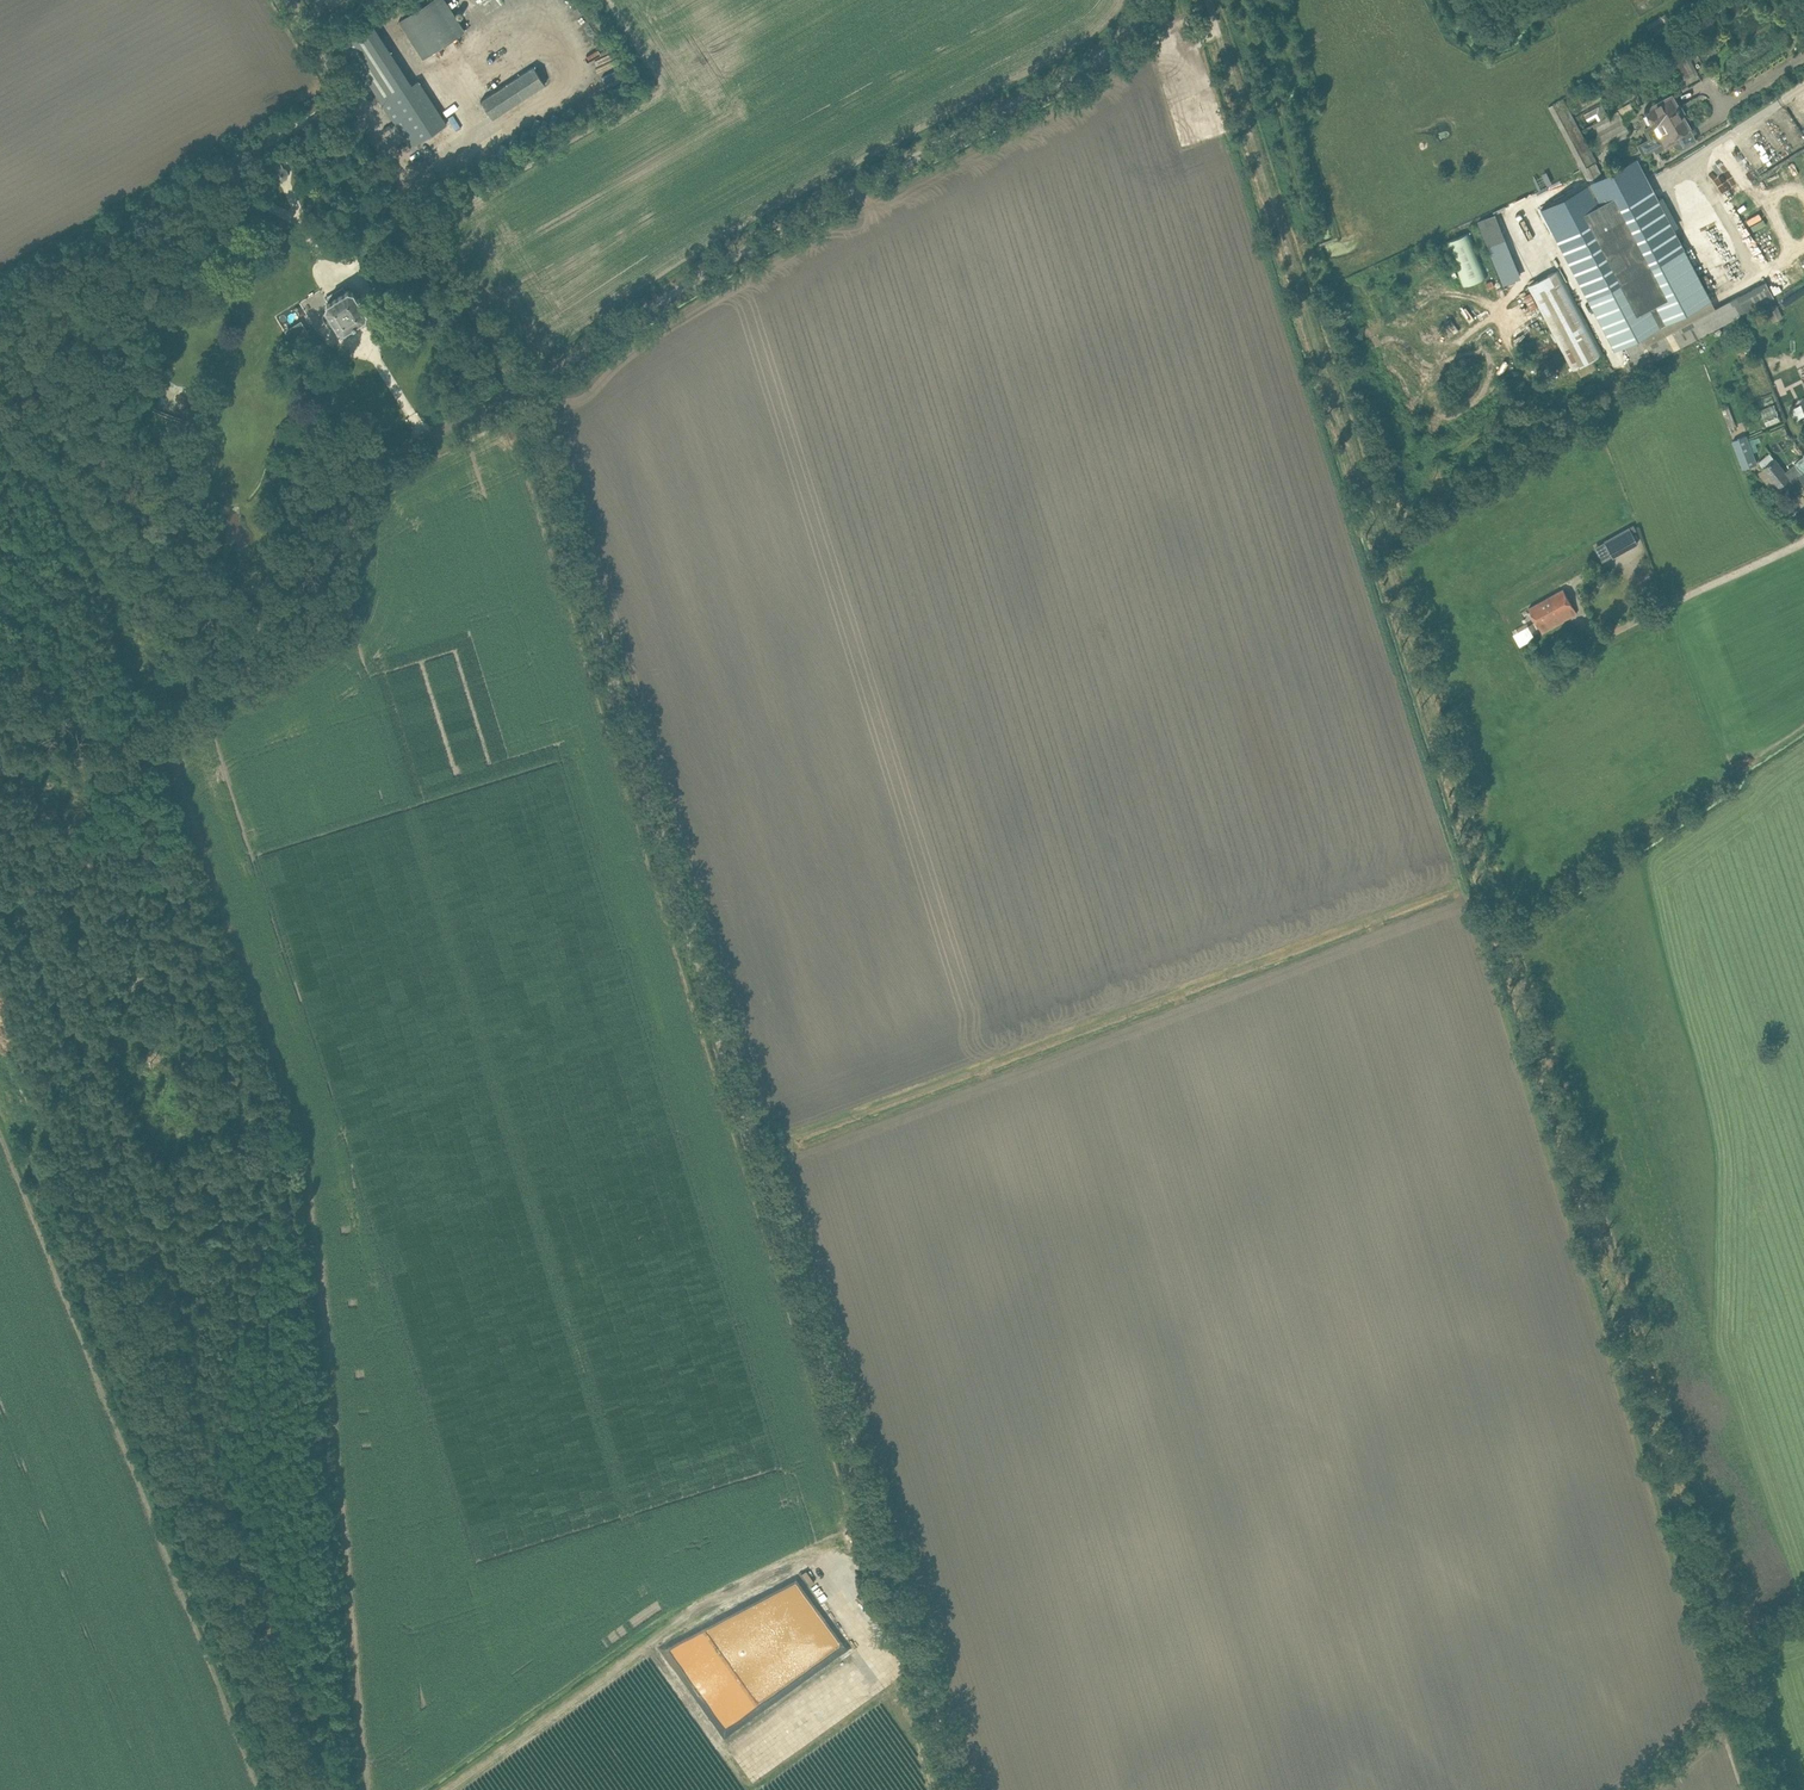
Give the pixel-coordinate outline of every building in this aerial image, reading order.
[(400,18),(423,56),(467,30),(449,0),(429,0),(400,18)] [(1649,22),(1655,34),(1669,27),(1663,15),(1649,22)] [(522,25),(510,34),(518,45),(531,36),(522,25)] [(1662,37),(1684,79),(1698,71),(1676,30),(1662,37)] [(493,118),(545,84),(533,66),(481,100),(493,118)] [(412,83),(382,102),(411,147),(447,123),(418,79),(412,83)] [(1651,136),(1638,142),(1644,153),(1656,147),(1657,149),(1665,145),(1666,146),(1673,142),(1674,143),(1674,144),(1675,144),(1675,145),(1676,145),(1676,146),(1677,146),(1678,146),(1678,147),(1679,147),(1680,147),(1681,147),(1682,147),(1683,147),(1684,146),(1685,146),(1698,139),(1692,127),(1684,112),(1686,112),(1681,102),(1679,103),(1673,91),(1645,106),(1654,123),(1646,126),(1651,136)] [(1630,160),(1620,165),(1603,174),(1596,161),(1598,161),(1564,97),(1549,106),(1588,182),(1545,204),(1548,211),(1554,208),(1565,230),(1581,221),(1579,218),(1598,208),(1595,203),(1605,198),(1640,179),(1630,160)] [(1586,127),(1599,151),(1631,133),(1625,120),(1637,114),(1631,101),(1618,108),(1618,110),(1609,115),(1602,103),(1584,113),(1588,120),(1596,115),(1599,120),(1586,127)] [(268,156),(278,175),(287,171),(277,151),(268,156)] [(1796,176),(1803,172),(1803,163),(1802,159),(1790,165),(1796,176)] [(1728,170),(1714,179),(1722,192),(1736,184),(1728,170)] [(1522,277),(1499,212),(1480,218),(1503,284),(1522,277)] [(1705,235),(1724,226),(1717,214),(1699,223),(1705,235)] [(1571,240),(1562,245),(1633,381),(1660,367),(1655,360),(1775,297),(1766,281),(1716,307),(1685,248),(1620,282),(1613,268),(1607,271),(1586,229),(1570,238),(1571,240)] [(1487,276),(1469,232),(1445,241),(1463,286),(1487,276)] [(1768,256),(1775,253),(1767,237),(1760,241),(1768,256)] [(1604,353),(1559,268),(1527,285),(1573,370),(1604,353)] [(347,289),(327,302),(326,311),(327,311),(323,314),(323,317),(328,327),(332,328),(336,326),(338,328),(344,330),(365,317),(366,311),(362,305),(364,303),(360,296),(357,298),(353,291),(347,289)] [(306,327),(290,337),(298,349),(314,340),(306,327)] [(299,351),(292,354),(296,362),(302,360),(299,351)] [(1772,372),(1777,391),(1792,387),(1787,368),(1772,372)] [(1764,407),(1766,422),(1780,420),(1777,405),(1764,407)] [(1747,434),(1734,440),(1732,440),(1743,468),(1758,463),(1747,434)] [(1790,476),(1775,457),(1774,458),(1769,452),(1758,461),(1763,467),(1762,467),(1763,469),(1759,472),(1760,474),(1759,475),(1771,488),(1776,484),(1778,486),(1790,476)] [(1798,466),(1795,463),(1785,471),(1790,476),(1789,477),(1792,481),(1800,475),(1803,481),(1803,461),(1798,466)] [(1638,541),(1629,526),(1605,540),(1613,556),(1638,541)] [(1543,632),(1577,612),(1564,588),(1529,607),(1543,632)] [(703,1673),(717,1666),(693,1664),(686,1668),(709,1707),(710,1693),(702,1692),(702,1684),(707,1681),(703,1673)]
